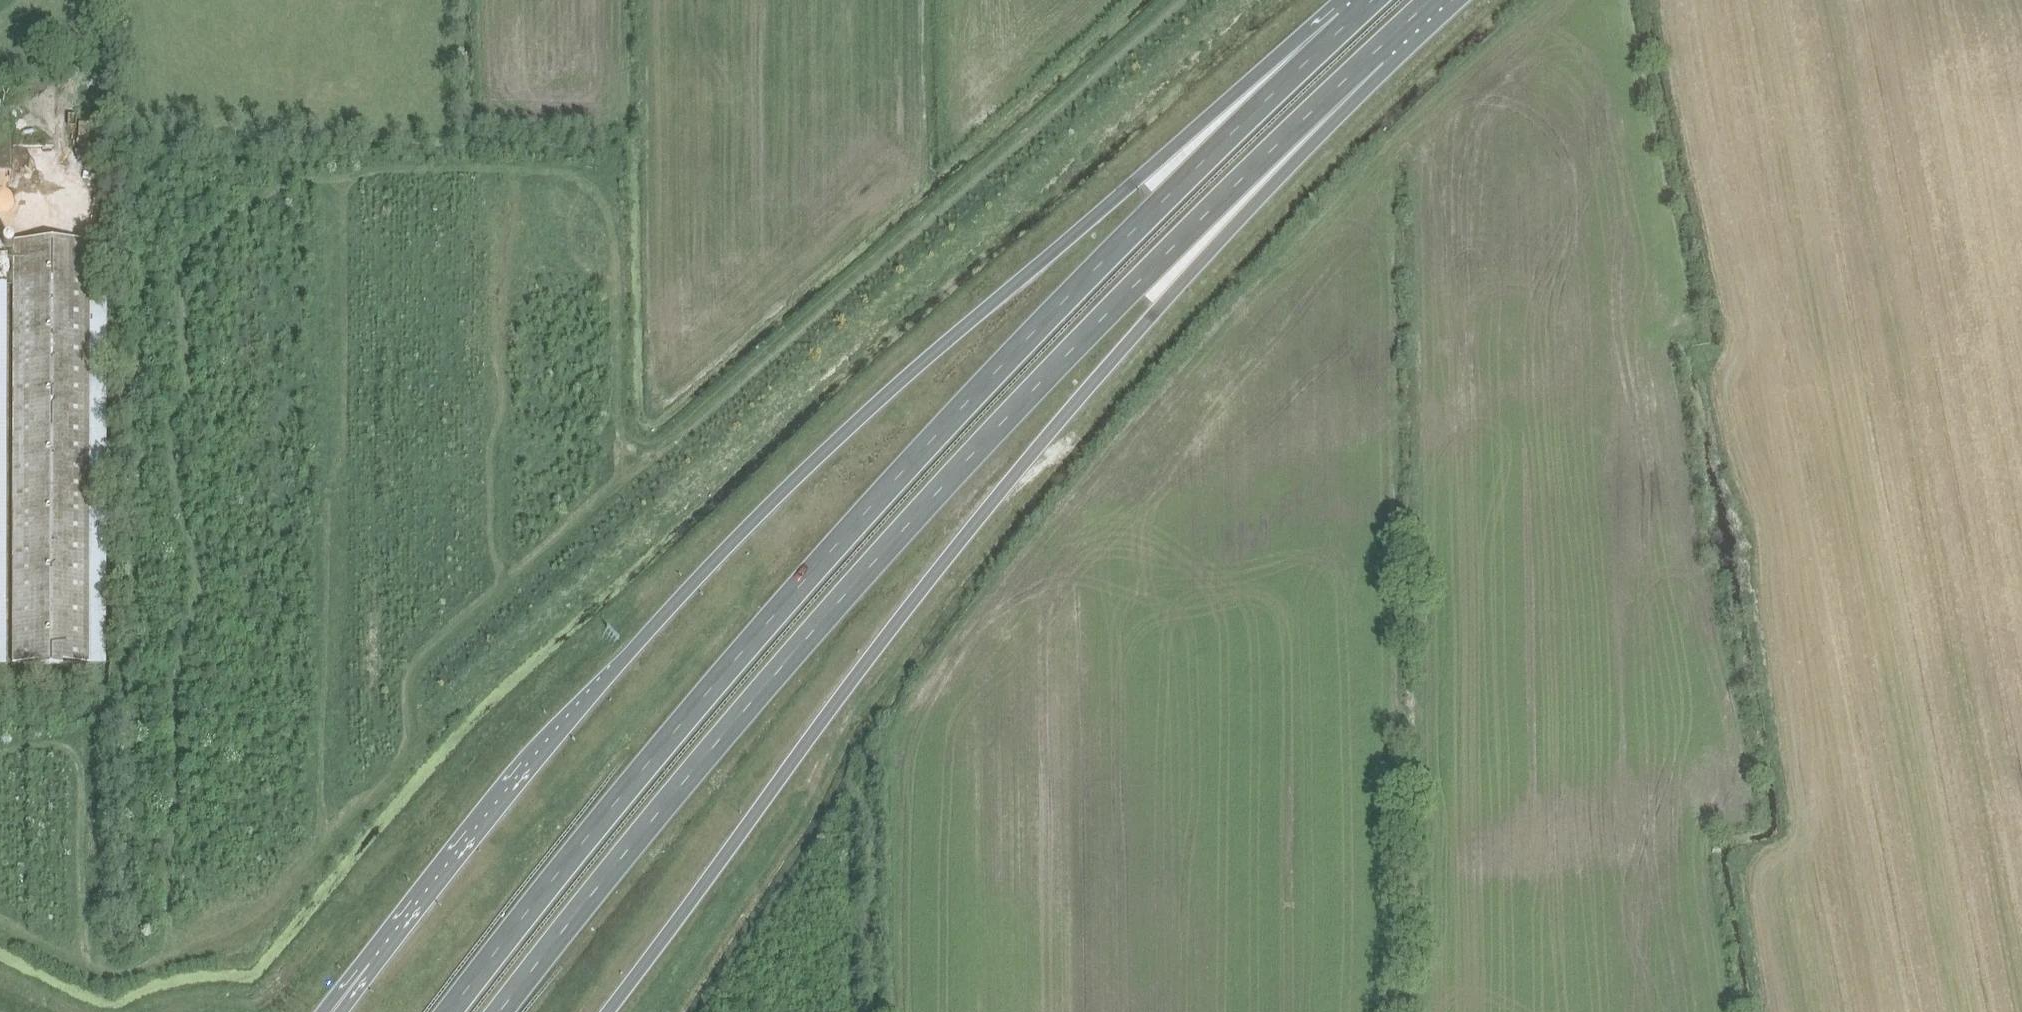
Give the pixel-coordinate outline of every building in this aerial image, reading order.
[(13,240),(12,448),(11,663),(86,663),(88,240),(13,240)]
